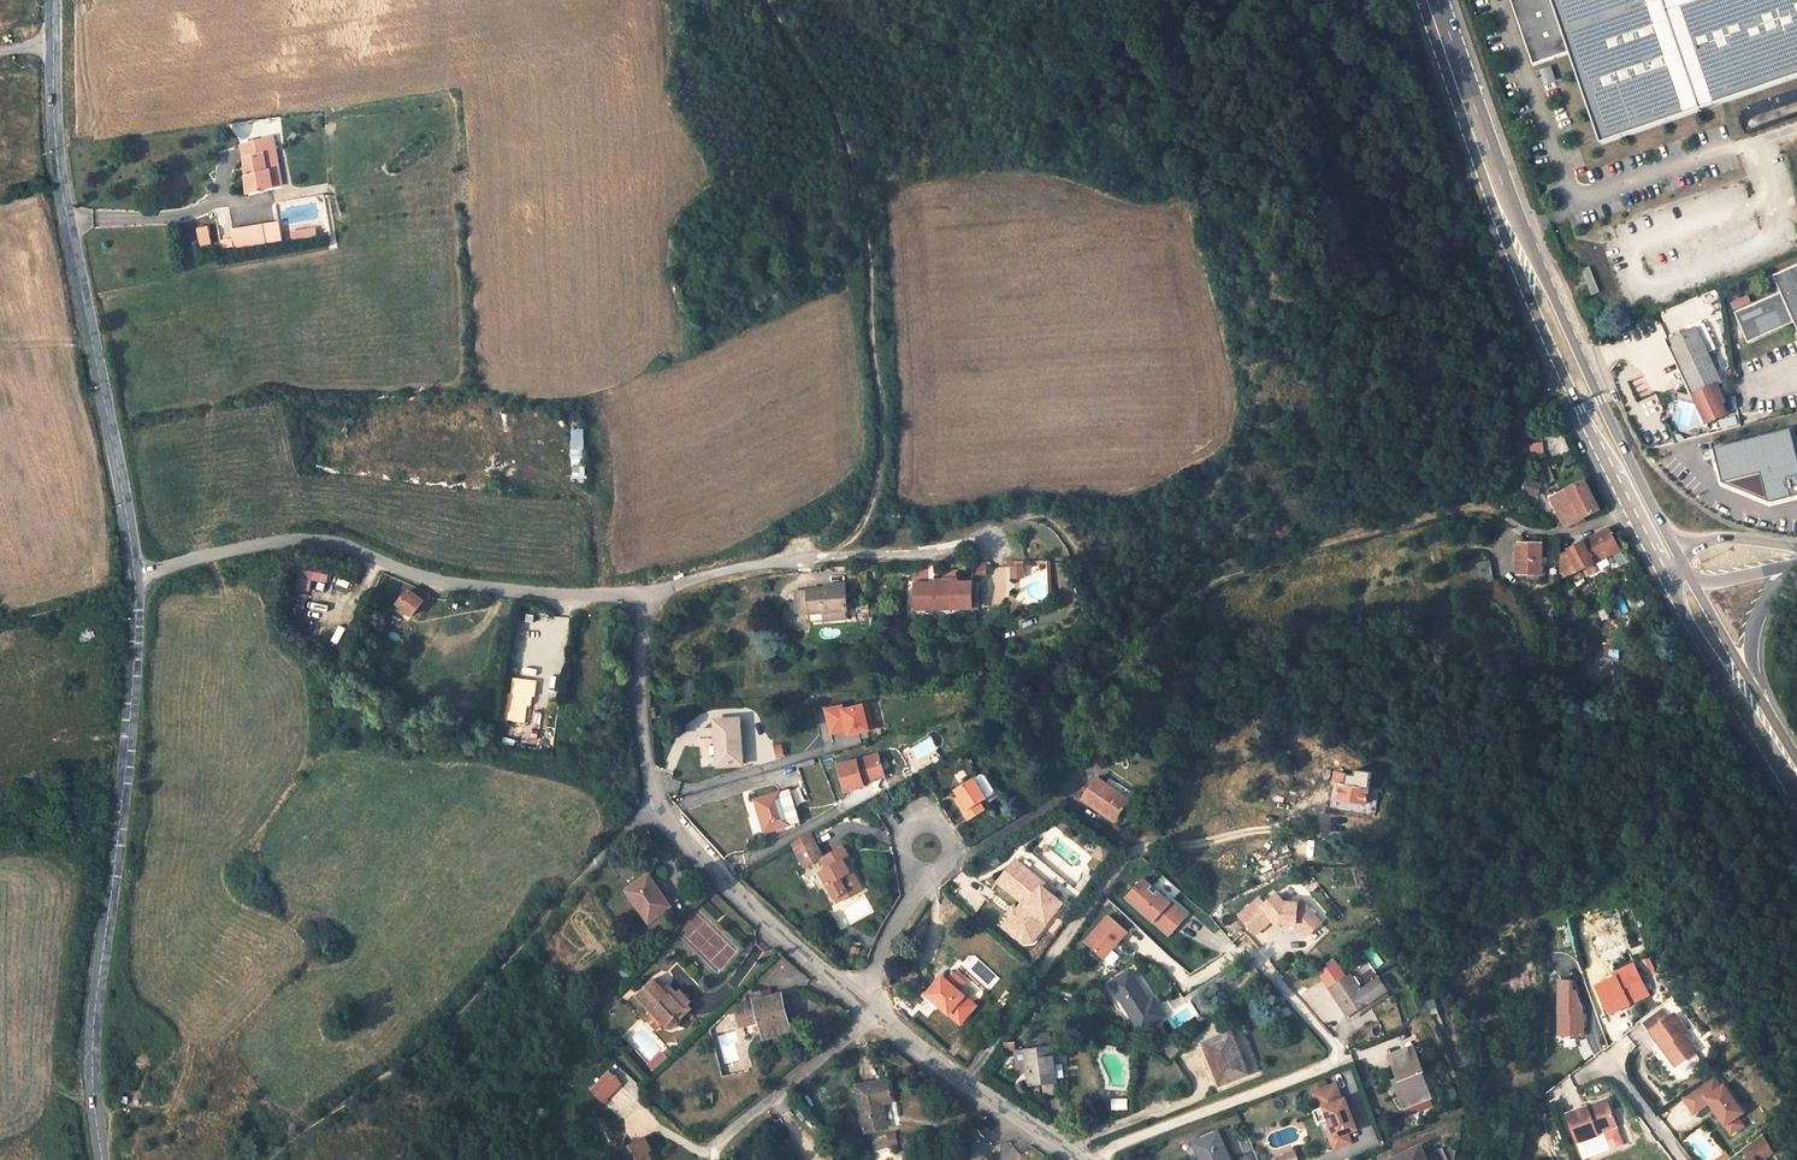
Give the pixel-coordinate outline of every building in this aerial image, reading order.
[(1531,62),(1536,60),(1516,0),(1510,0),(1531,62)] [(1536,60),(1531,62),(1532,65),(1569,52),(1601,143),(1796,76),(1796,0),(1516,0),(1536,60)] [(1544,84),(1558,79),(1553,65),(1539,69),(1544,84)] [(242,146),(245,157),(247,193),(273,186),(270,170),(268,170),(265,154),(277,151),(274,137),(242,146)] [(277,151),(265,154),(268,170),(270,170),(273,186),(282,185),(277,151)] [(221,239),(233,237),(229,211),(216,213),(221,239)] [(265,224),(231,228),(233,249),(268,245),(265,224)] [(208,228),(199,230),(202,245),(211,243),(208,228)] [(315,230),(307,231),(308,239),(316,238),(315,230)] [(307,231),(293,233),(294,241),(308,239),(307,231)] [(1780,292),(1734,312),(1747,342),(1793,322),(1796,331),(1796,264),(1772,275),(1780,292)] [(1592,295),(1601,292),(1592,265),(1583,269),(1592,295)] [(1701,324),(1668,340),(1706,423),(1726,414),(1721,403),(1726,401),(1718,384),(1722,382),(1700,334),(1704,332),(1701,324)] [(1641,410),(1648,424),(1659,418),(1651,405),(1641,410)] [(1763,473),(1769,501),(1796,495),(1796,428),(1717,446),(1725,482),(1763,473)] [(1736,439),(1736,430),(1715,431),(1715,440),(1736,439)] [(1526,444),(1527,455),(1544,454),(1543,442),(1526,444)] [(1547,460),(1539,462),(1541,468),(1549,466),(1547,460)] [(1549,466),(1541,468),(1545,484),(1553,481),(1549,466)] [(568,468),(561,469),(565,483),(571,482),(568,468)] [(1534,476),(1527,474),(1521,492),(1539,498),(1544,484),(1532,481),(1534,476)] [(1587,480),(1553,498),(1568,526),(1602,510),(1587,480)] [(1620,550),(1609,529),(1568,550),(1579,571),(1620,550)] [(1541,541),(1514,541),(1514,574),(1541,574),(1541,541)] [(1568,550),(1560,554),(1559,579),(1579,571),(1568,550)] [(1623,552),(1614,556),(1620,568),(1629,564),(1623,552)] [(1489,560),(1471,564),(1474,580),(1492,577),(1489,560)] [(307,565),(304,578),(329,583),(331,570),(307,565)] [(987,567),(974,568),(974,578),(987,578),(987,567)] [(1017,568),(1009,569),(1011,580),(1018,579),(1017,568)] [(934,588),(915,589),(916,610),(970,608),(969,583),(934,583),(934,588)] [(846,587),(796,591),(798,615),(811,614),(812,623),(825,622),(825,612),(848,611),(846,587)] [(425,600),(410,590),(399,604),(413,615),(425,600)] [(1627,612),(1622,595),(1614,597),(1619,614),(1627,612)] [(848,611),(825,612),(825,622),(849,620),(848,611)] [(528,615),(525,634),(543,636),(546,618),(528,615)] [(1605,625),(1591,628),(1593,635),(1599,633),(1600,634),(1607,632),(1605,625)] [(517,648),(516,664),(535,665),(536,649),(517,648)] [(556,689),(557,671),(518,670),(517,698),(538,699),(539,688),(556,689)] [(848,731),(849,737),(876,730),(869,703),(858,706),(857,701),(825,709),(831,735),(848,731)] [(528,723),(530,707),(520,706),(518,722),(528,723)] [(741,719),(716,721),(719,766),(743,764),(741,719)] [(774,745),(775,758),(784,757),(783,744),(774,745)] [(838,767),(846,793),(866,788),(865,784),(886,777),(879,755),(838,767)] [(814,761),(813,757),(798,762),(799,765),(814,761)] [(814,761),(799,765),(800,770),(815,765),(814,761)] [(989,770),(956,790),(960,798),(962,801),(959,803),(970,821),(986,811),(984,807),(1003,795),(989,770)] [(1356,776),(1342,774),(1338,800),(1367,804),(1368,795),(1376,796),(1378,784),(1370,783),(1372,774),(1357,772),(1356,776)] [(1097,779),(1083,800),(1115,821),(1134,795),(1121,786),(1117,792),(1116,791),(1115,790),(1114,789),(1112,788),(1111,787),(1110,787),(1108,785),(1106,784),(1097,779)] [(792,791),(756,801),(761,816),(765,832),(796,823),(797,828),(802,827),(792,791)] [(1182,816),(1168,812),(1166,819),(1180,824),(1182,816)] [(765,832),(761,816),(750,819),(754,835),(765,832)] [(807,847),(798,851),(807,867),(816,862),(825,858),(816,842),(807,847)] [(830,870),(822,874),(836,899),(850,892),(852,896),(863,889),(854,873),(853,874),(845,861),(851,858),(845,848),(824,860),(830,870)] [(1039,892),(1046,884),(1016,860),(998,882),(1023,902),(1017,909),(1011,917),(1007,921),(1015,928),(1011,932),(1023,943),(1031,943),(1063,904),(1054,897),(1046,898),(1039,892)] [(650,876),(628,892),(650,923),(673,907),(650,876)] [(1172,938),(1193,914),(1158,884),(1155,888),(1146,880),(1128,900),(1172,938)] [(1046,884),(1039,892),(1046,898),(1054,897),(1052,890),(1046,884)] [(852,896),(850,892),(836,899),(839,903),(852,896)] [(1306,934),(1321,921),(1301,898),(1297,902),(1284,901),(1277,892),(1265,903),(1259,897),(1239,914),(1255,933),(1272,918),(1277,925),(1281,921),(1295,922),(1306,934)] [(950,898),(943,904),(949,911),(956,905),(950,898)] [(677,913),(673,907),(650,923),(654,929),(677,913)] [(1008,914),(1011,917),(1017,909),(1013,907),(1008,914)] [(1601,916),(1588,924),(1594,934),(1607,927),(1601,916)] [(1106,963),(1131,935),(1111,918),(1087,945),(1106,963)] [(1004,926),(1011,932),(1015,928),(1007,921),(1004,926)] [(1336,938),(1329,943),(1332,947),(1339,956),(1347,949),(1340,941),(1336,938)] [(1332,947),(1329,943),(1319,950),(1321,954),(1332,947)] [(1373,946),(1365,952),(1377,968),(1385,963),(1373,946)] [(1597,987),(1610,1014),(1630,1004),(1629,1002),(1634,999),(1636,1001),(1649,995),(1634,964),(1614,973),(1616,977),(1597,987)] [(1130,971),(1108,985),(1136,1028),(1142,1032),(1166,1018),(1154,999),(1150,1002),(1144,993),(1142,994),(1139,990),(1141,988),(1130,971)] [(943,978),(927,996),(961,1025),(976,1007),(958,991),(965,983),(954,973),(947,981),(943,978)] [(1334,986),(1331,989),(1349,1017),(1370,1003),(1361,991),(1361,990),(1351,976),(1334,986)] [(654,979),(637,996),(653,1013),(665,1025),(670,1030),(671,1030),(676,1029),(678,1027),(679,1023),(678,1020),(676,1018),(687,1008),(674,996),(672,997),(669,994),(654,979)] [(1361,991),(1370,1003),(1375,999),(1387,990),(1379,979),(1361,991)] [(1573,982),(1560,982),(1560,1036),(1584,1036),(1584,1014),(1583,1014),(1583,1009),(1576,992),(1573,992),(1573,982)] [(677,993),(674,989),(669,994),(672,997),(674,996),(677,993)] [(771,989),(754,993),(755,1001),(773,996),(771,989)] [(677,993),(674,996),(687,1008),(690,1005),(692,1004),(680,990),(677,993)] [(1387,990),(1375,999),(1379,1004),(1391,996),(1387,990)] [(755,1001),(745,1004),(751,1025),(761,1023),(765,1039),(792,1032),(782,994),(773,996),(755,1001)] [(1040,997),(1037,995),(1032,1002),(1036,1005),(1040,997)] [(745,1004),(736,1006),(741,1028),(751,1025),(745,1004)] [(690,1005),(687,1008),(676,1018),(678,1020),(679,1023),(694,1010),(690,1005)] [(1644,1018),(1651,1028),(1668,1016),(1661,1006),(1644,1018)] [(1668,1016),(1651,1028),(1666,1048),(1668,1046),(1670,1050),(1668,1051),(1677,1063),(1698,1046),(1685,1029),(1688,1027),(1675,1010),(1668,1016)] [(653,1013),(647,1019),(657,1031),(665,1025),(653,1013)] [(1393,1023),(1394,1025),(1387,1028),(1388,1032),(1404,1025),(1402,1020),(1393,1023)] [(1161,1030),(1151,1036),(1158,1047),(1168,1040),(1161,1030)] [(1232,1034),(1205,1045),(1220,1085),(1244,1076),(1239,1063),(1243,1062),(1232,1034)] [(1027,1051),(1017,1052),(1019,1069),(1028,1069),(1029,1085),(1042,1084),(1056,1083),(1057,1083),(1054,1048),(1053,1042),(1026,1044),(1027,1051)] [(612,1045),(608,1050),(614,1055),(619,1052),(612,1045)] [(1178,1051),(1172,1045),(1163,1055),(1169,1060),(1178,1051)] [(1415,1047),(1390,1057),(1399,1081),(1395,1083),(1404,1107),(1407,1106),(1430,1097),(1421,1073),(1424,1072),(1423,1068),(1415,1047)] [(653,1070),(668,1058),(663,1051),(648,1063),(653,1070)] [(1691,1070),(1702,1062),(1698,1055),(1686,1063),(1691,1070)] [(1243,1062),(1239,1063),(1244,1076),(1248,1075),(1243,1062)] [(612,1069),(594,1087),(605,1100),(624,1083),(612,1069)] [(1714,1075),(1683,1096),(1694,1112),(1709,1101),(1731,1132),(1743,1124),(1738,1115),(1743,1111),(1724,1083),(1721,1085),(1714,1075)] [(888,1081),(857,1087),(867,1133),(889,1129),(884,1105),(893,1103),(888,1081)] [(1056,1083),(1042,1084),(1043,1097),(1057,1095),(1056,1083)] [(1342,1099),(1335,1083),(1311,1092),(1318,1109),(1323,1107),(1326,1117),(1331,1128),(1334,1137),(1329,1139),(1333,1149),(1351,1143),(1347,1133),(1356,1129),(1344,1098),(1342,1099)] [(1430,1097),(1407,1106),(1410,1114),(1434,1105),(1430,1097)] [(1120,1109),(1131,1108),(1130,1098),(1119,1099),(1120,1109)] [(1566,1113),(1577,1142),(1598,1134),(1597,1132),(1617,1125),(1607,1098),(1593,1103),(1594,1106),(1589,1108),(1588,1106),(1566,1113)] [(1323,1107),(1318,1109),(1321,1118),(1326,1117),(1323,1107)] [(255,1125),(246,1132),(259,1149),(268,1142),(255,1125)] [(1597,1132),(1598,1134),(1577,1142),(1583,1159),(1624,1144),(1617,1125),(1597,1132)] [(1334,1137),(1331,1128),(1326,1130),(1329,1139),(1334,1137)] [(1193,1144),(1200,1159),(1230,1159),(1218,1133),(1193,1144)] [(1764,1134),(1743,1150),(1750,1159),(1765,1159),(1775,1153),(1764,1134)] [(647,1139),(643,1141),(649,1154),(654,1152),(647,1139)] [(623,1151),(628,1159),(652,1159),(649,1154),(643,1141),(623,1151)] [(1398,1159),(1426,1159),(1421,1149),(1398,1159)] [(1254,1151),(1240,1156),(1242,1159),(1258,1159),(1254,1151)]
